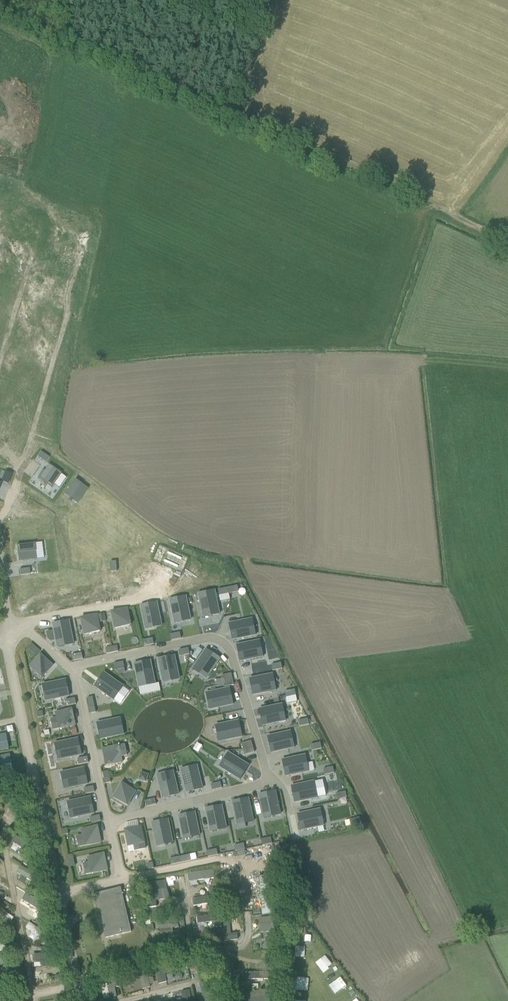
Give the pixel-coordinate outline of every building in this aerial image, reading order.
[(8,241),(17,236),(6,218),(0,222),(0,229),(8,241)] [(48,290),(41,274),(29,279),(36,295),(48,290)] [(47,331),(54,328),(45,311),(39,314),(47,331)] [(32,314),(21,320),(29,333),(39,326),(32,314)] [(13,434),(4,413),(0,414),(0,439),(13,434)] [(53,439),(53,425),(39,425),(38,439),(53,439)] [(41,452),(37,457),(45,462),(49,458),(41,452)] [(48,464),(38,479),(43,482),(42,483),(46,486),(47,485),(51,488),(54,484),(61,474),(61,473),(48,464)] [(5,471),(1,481),(8,484),(12,474),(5,471)] [(33,493),(20,499),(27,514),(40,507),(33,493)] [(68,555),(67,542),(56,542),(57,555),(68,555)] [(35,545),(17,546),(18,561),(36,559),(35,545)] [(215,590),(198,594),(203,616),(211,615),(210,608),(218,607),(215,590)] [(186,596),(169,600),(174,623),(183,621),(181,615),(189,613),(186,596)] [(157,602),(140,606),(145,629),(154,627),(152,621),(160,619),(157,602)] [(127,608),(111,612),(114,628),(131,624),(127,608)] [(96,615),(81,618),(84,634),(100,631),(98,623),(97,616),(96,615)] [(246,620),(229,623),(233,640),(256,635),(254,627),(248,629),(246,620)] [(69,621),(52,624),(57,647),(66,645),(65,639),(72,637),(69,621)] [(180,633),(170,634),(172,641),(181,639),(180,633)] [(260,640),(237,645),(240,661),(257,658),(255,649),(261,648),(260,640)] [(31,643),(27,647),(31,651),(35,646),(31,643)] [(205,650),(193,669),(200,674),(203,668),(210,673),(219,659),(205,650)] [(30,667),(42,678),(52,665),(40,654),(30,667)] [(174,656),(158,659),(163,682),(171,680),(170,674),(178,672),(174,656)] [(151,660),(134,664),(139,687),(147,685),(146,679),(154,677),(151,660)] [(104,672),(94,687),(113,700),(118,693),(113,689),(118,682),(104,672)] [(231,673),(221,676),(223,681),(233,679),(231,673)] [(272,674),(249,679),(252,695),(269,692),(267,683),(274,681),(272,674)] [(65,678),(41,684),(43,693),(50,691),(52,700),(69,696),(65,678)] [(230,688),(207,693),(209,701),(215,700),(216,708),(233,704),(230,688)] [(75,698),(65,700),(66,706),(76,704),(75,698)] [(282,705),(259,710),(263,726),(279,722),(277,714),(284,712),(282,705)] [(57,717),(50,718),(53,729),(59,728),(74,725),(71,709),(56,712),(57,717)] [(113,718),(97,722),(100,739),(124,734),(122,726),(115,727),(113,718)] [(239,721),(216,726),(218,734),(224,733),(226,740),(242,737),(239,721)] [(291,732),(268,737),(271,753),(288,750),(286,741),(292,739),(291,732)] [(9,750),(9,733),(0,734),(0,751),(9,750)] [(78,738),(55,742),(56,751),(63,750),(65,759),(72,757),(81,756),(78,738)] [(251,741),(241,743),(243,749),(253,746),(251,741)] [(118,746),(103,749),(106,765),(122,761),(121,757),(127,756),(125,745),(118,746)] [(253,746),(243,749),(245,755),(254,752),(253,746)] [(229,754),(224,761),(230,764),(226,771),(240,780),(248,766),(229,754)] [(3,766),(3,769),(13,768),(12,755),(0,755),(0,766),(3,766)] [(305,755),(282,760),(286,777),(302,773),(301,764),(307,763),(305,755)] [(190,774),(182,776),(186,792),(202,789),(197,766),(189,768),(190,774)] [(84,767),(61,772),(63,780),(69,779),(71,788),(78,786),(88,785),(84,767)] [(141,771),(139,780),(148,781),(149,773),(141,771)] [(166,779),(158,781),(162,798),(178,794),(173,771),(165,773),(166,779)] [(121,782),(113,797),(127,805),(136,791),(121,782)] [(314,782),(291,786),(295,803),(312,799),(310,790),(316,789),(314,782)] [(276,791),(259,794),(264,817),(273,816),(271,809),(279,808),(276,791)] [(90,797),(67,801),(69,810),(75,809),(77,817),(84,816),(93,814),(90,797)] [(155,798),(145,801),(146,806),(156,804),(155,798)] [(249,798),(232,801),(237,824),(246,823),(244,816),(252,815),(249,798)] [(222,805),(205,808),(210,832),(219,830),(217,823),(225,822),(222,805)] [(320,809),(297,814),(301,830),(318,827),(316,818),(322,817),(320,809)] [(195,812),(178,815),(183,839),(192,837),(191,830),(198,829),(195,812)] [(167,819),(151,822),(156,846),(165,844),(164,838),(171,836),(167,819)] [(83,834),(76,835),(78,846),(85,845),(100,842),(97,827),(82,830),(83,834)] [(144,842),(140,827),(139,827),(127,830),(125,830),(128,846),(133,844),(135,851),(145,849),(144,842)] [(25,857),(31,846),(15,836),(11,842),(20,848),(17,852),(25,857)] [(271,837),(261,839),(262,845),(272,843),(271,837)] [(244,843),(234,845),(235,851),(245,849),(244,843)] [(217,849),(207,851),(208,857),(218,855),(217,849)] [(88,862),(83,863),(85,874),(90,873),(108,870),(104,853),(88,857),(89,862),(88,862)] [(215,869),(190,872),(192,888),(217,886),(215,869)] [(280,875),(259,876),(261,915),(283,913),(280,875)] [(164,881),(144,885),(147,908),(156,907),(155,900),(167,898),(164,881)] [(95,893),(105,938),(131,932),(121,887),(95,893)] [(20,903),(29,908),(27,912),(35,918),(43,905),(25,894),(20,903)] [(7,912),(0,908),(0,924),(8,929),(12,923),(4,917),(7,912)] [(159,909),(152,910),(153,918),(161,917),(159,909)] [(222,921),(221,914),(196,917),(197,924),(210,922),(215,927),(221,927),(221,921),(222,921)] [(277,917),(260,918),(261,932),(275,931),(276,937),(282,936),(281,929),(277,929),(277,917)] [(37,918),(35,923),(40,926),(43,921),(37,918)] [(29,923),(26,928),(41,936),(44,931),(29,923)] [(169,931),(168,923),(160,924),(162,932),(169,931)] [(238,940),(239,933),(231,932),(232,925),(225,924),(223,938),(238,940)] [(54,954),(33,955),(33,962),(40,962),(41,967),(54,966),(54,954)] [(176,962),(154,968),(157,979),(158,983),(158,984),(166,982),(164,975),(178,971),(176,962)] [(146,971),(123,976),(125,985),(139,981),(141,990),(150,988),(146,971)] [(113,981),(112,976),(99,979),(103,1000),(115,998),(114,988),(117,987),(116,981),(113,981)] [(330,1000),(338,1000),(342,997),(335,990),(327,998),(330,1000)] [(189,991),(180,992),(182,1000),(191,1000),(189,991)]
